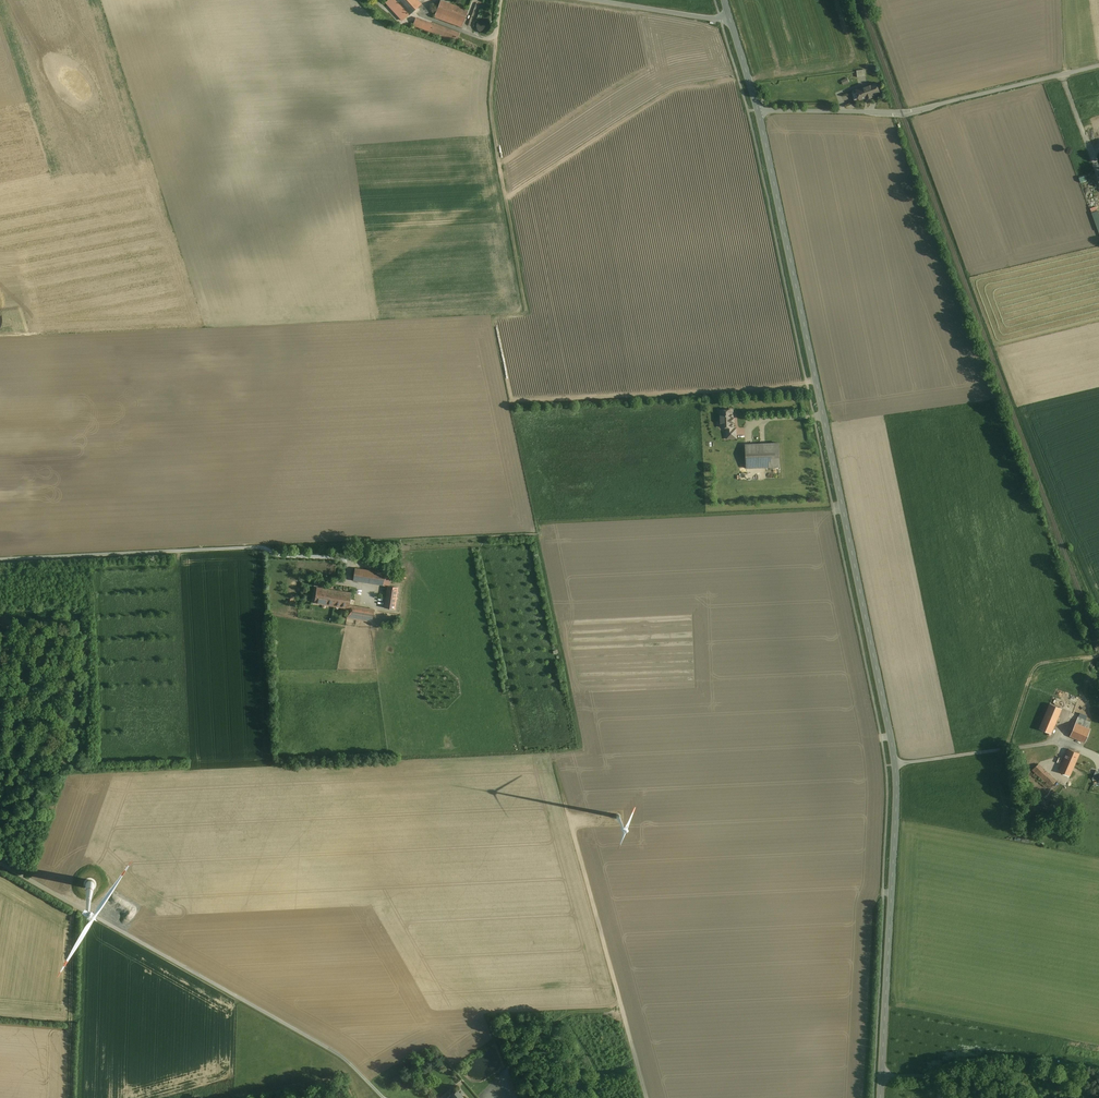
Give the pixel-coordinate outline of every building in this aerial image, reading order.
[(409,15),(421,4),(418,0),(395,0),(409,15)] [(467,10),(440,0),(434,17),(461,27),(467,10)] [(459,34),(416,18),(413,26),(456,42),(459,34)] [(876,84),(857,90),(858,94),(860,95),(862,99),(867,97),(867,98),(869,99),(871,98),(871,96),(880,93),(876,84)] [(855,102),(862,99),(860,95),(858,94),(857,90),(851,92),(855,102)] [(721,428),(726,428),(733,427),(733,422),(734,422),(734,419),(734,418),(733,418),(733,410),(721,410),(721,421),(722,423),(722,427),(721,427),(721,428)] [(734,429),(733,427),(726,428),(727,439),(737,438),(736,428),(734,429)] [(779,466),(780,443),(746,445),(747,468),(779,466)] [(385,573),(355,569),(352,580),(382,585),(385,573)] [(397,588),(387,587),(384,607),(394,609),(397,588)] [(348,608),(349,605),(351,594),(317,588),(315,603),(348,608)] [(349,605),(348,608),(347,617),(372,621),(374,609),(349,605)] [(1050,703),(1040,728),(1051,733),(1062,708),(1050,703)] [(1085,742),(1091,729),(1089,728),(1091,722),(1078,717),(1070,736),(1085,742)] [(1079,753),(1069,749),(1059,771),(1070,775),(1079,753)] [(1056,782),(1038,764),(1032,769),(1050,787),(1056,782)] [(1094,769),(1089,767),(1085,777),(1090,779),(1094,769)] [(1032,800),(1025,800),(1026,817),(1033,817),(1032,800)] [(457,1090),(451,1094),(452,1096),(449,1097),(464,1097),(457,1090)]
